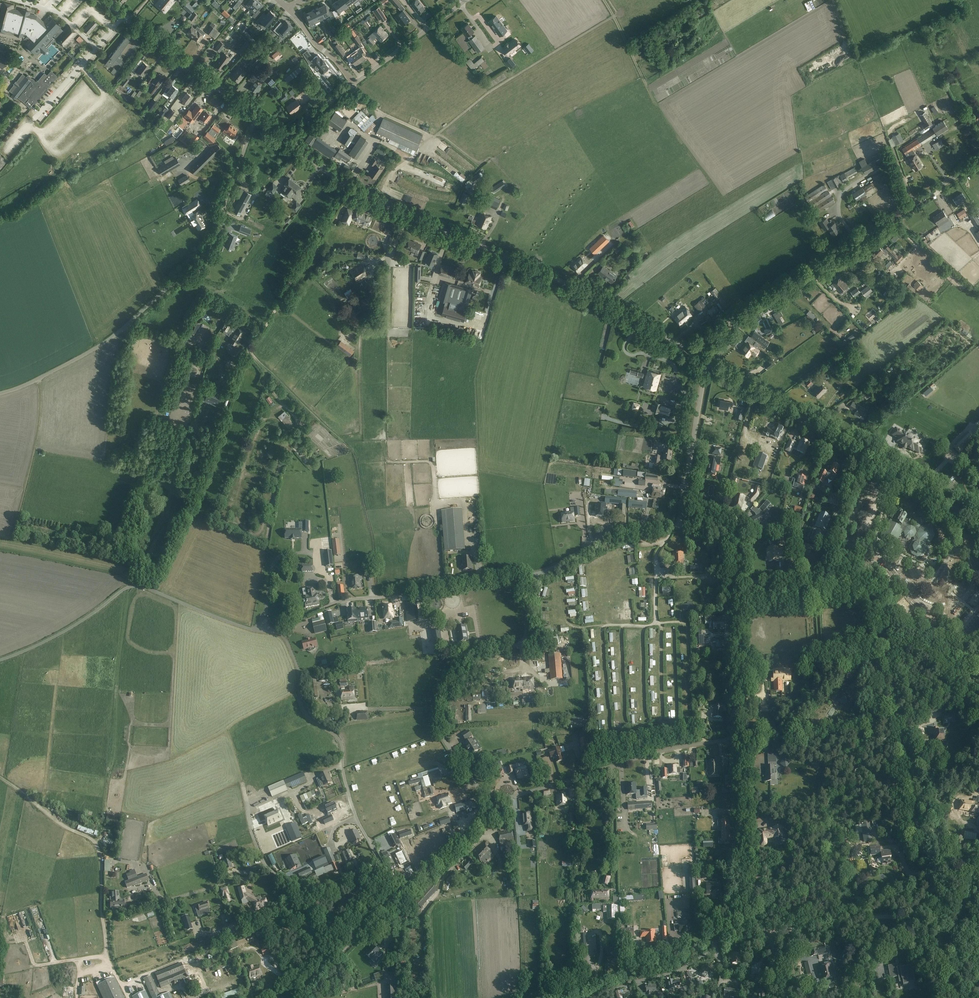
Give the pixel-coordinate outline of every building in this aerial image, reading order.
[(168,0),(159,0),(155,5),(163,11),(166,7),(165,6),(168,2),(167,1),(168,0)] [(163,11),(165,13),(176,0),(168,0),(167,1),(168,2),(165,6),(166,7),(163,11)] [(235,10),(242,2),(240,0),(239,0),(232,7),(235,10)] [(257,0),(250,0),(249,1),(247,0),(245,0),(242,3),(249,10),(257,0)] [(258,9),(262,4),(257,0),(249,10),(254,13),(252,15),(255,18),(260,11),(258,9)] [(344,8),(338,0),(333,4),(339,12),(344,8)] [(345,0),(338,0),(344,8),(348,5),(345,0)] [(397,8),(398,7),(400,10),(404,6),(402,4),(398,0),(391,0),(397,8)] [(419,0),(416,0),(411,4),(419,13),(425,8),(419,0)] [(7,33),(7,32),(7,30),(19,33),(18,35),(21,36),(22,34),(26,35),(26,36),(28,37),(30,39),(29,40),(26,44),(28,46),(29,47),(27,49),(31,52),(33,50),(33,51),(38,55),(41,51),(46,55),(49,51),(46,49),(53,41),(55,42),(56,40),(55,39),(56,38),(65,47),(66,48),(69,45),(68,43),(77,33),(68,25),(63,31),(60,28),(61,27),(49,15),(43,22),(37,16),(30,14),(28,13),(28,12),(26,11),(23,10),(23,12),(20,11),(13,9),(14,5),(2,1),(1,3),(0,2),(0,31),(7,33)] [(190,13),(195,9),(188,2),(183,7),(190,13)] [(334,16),(332,11),(329,12),(325,5),(322,6),(320,7),(325,17),(330,15),(331,18),(334,16)] [(382,22),(387,18),(380,6),(372,11),(379,21),(381,19),(382,22)] [(325,17),(320,7),(318,8),(315,9),(320,21),(325,18),(325,17)] [(320,21),(315,9),(311,11),(312,11),(310,12),(314,22),(315,23),(320,21)] [(263,23),(267,26),(276,16),(270,11),(265,16),(263,14),(256,21),(261,26),(263,23)] [(403,11),(396,16),(402,25),(406,22),(406,23),(410,20),(403,11)] [(190,19),(193,21),(198,15),(194,12),(190,19)] [(314,22),(310,12),(308,13),(304,14),(309,25),(314,22)] [(493,18),(489,21),(494,28),(495,28),(497,31),(498,30),(501,35),(504,33),(507,31),(504,26),(496,16),(494,18),(494,17),(493,18)] [(98,24),(92,20),(83,30),(89,34),(98,24)] [(279,23),(273,30),(278,34),(280,32),(284,36),(286,33),(287,34),(289,32),(288,31),(292,26),(286,21),(283,24),(282,24),(281,25),(279,23)] [(206,33),(210,35),(217,26),(212,22),(210,25),(211,26),(206,33)] [(462,28),(468,36),(470,39),(469,40),(478,53),(485,48),(476,35),(473,37),(470,34),(474,31),(468,24),(462,28)] [(197,26),(195,29),(192,27),(187,33),(194,37),(198,31),(200,28),(197,26)] [(373,33),(368,37),(369,38),(370,36),(373,40),(376,37),(378,39),(381,42),(388,35),(380,27),(378,28),(373,33)] [(200,33),(198,31),(194,37),(193,37),(195,38),(194,39),(197,40),(198,41),(205,32),(202,30),(200,33)] [(362,41),(357,35),(353,38),(358,44),(362,41)] [(367,39),(372,45),(376,42),(370,36),(369,38),(367,39)] [(110,66),(110,65),(111,65),(119,64),(122,66),(125,62),(121,59),(122,58),(118,55),(130,40),(126,37),(106,63),(110,66)] [(682,38),(678,41),(684,49),(688,46),(686,44),(682,38)] [(506,46),(503,49),(508,55),(520,45),(515,39),(509,44),(509,43),(506,46)] [(247,40),(237,51),(241,55),(252,44),(247,40)] [(332,43),(337,50),(342,56),(346,53),(341,47),(336,40),(332,43)] [(225,45),(220,41),(215,49),(219,52),(225,45)] [(529,43),(524,47),(529,53),(533,50),(529,43)] [(134,47),(126,55),(131,59),(138,51),(134,47)] [(360,47),(354,51),(356,54),(361,62),(362,61),(363,62),(364,62),(366,60),(366,59),(365,59),(366,58),(364,55),(366,54),(362,48),(362,47),(361,48),(360,47)] [(69,52),(67,53),(74,60),(76,58),(74,56),(77,54),(71,49),(69,52)] [(142,56),(144,59),(151,52),(149,49),(142,56)] [(276,52),(272,56),(276,60),(282,55),(278,50),(276,52)] [(307,50),(303,54),(309,64),(312,62),(315,65),(313,66),(316,69),(317,69),(321,73),(328,68),(325,63),(325,62),(323,59),(322,59),(321,59),(318,55),(313,58),(312,56),(307,50)] [(0,54),(0,68),(2,69),(15,54),(11,51),(6,57),(6,58),(0,54)] [(230,58),(224,53),(215,66),(221,70),(230,58)] [(361,62),(356,54),(352,57),(351,55),(348,58),(352,64),(354,62),(356,65),(361,62)] [(260,59),(255,55),(249,63),(254,67),(260,59)] [(268,60),(264,57),(256,65),(260,68),(268,60)] [(485,69),(489,66),(481,57),(474,63),(470,59),(468,60),(466,58),(464,60),(472,70),(480,64),(485,69)] [(511,68),(515,64),(510,58),(506,61),(511,68)] [(137,64),(131,72),(135,74),(136,73),(138,75),(140,73),(144,75),(150,67),(143,62),(140,66),(137,64)] [(239,66),(230,77),(238,83),(246,73),(239,66)] [(299,67),(284,79),(287,82),(301,71),(299,67)] [(25,76),(12,93),(13,93),(17,97),(24,102),(24,103),(31,109),(41,96),(48,89),(50,86),(49,85),(57,76),(51,71),(48,74),(47,75),(45,73),(37,82),(32,79),(28,75),(26,77),(25,76)] [(152,93),(157,87),(158,88),(161,83),(160,82),(163,78),(161,77),(161,76),(159,74),(159,75),(158,74),(153,81),(156,83),(154,85),(149,91),(152,93)] [(260,89),(259,88),(261,85),(255,81),(250,88),(256,92),(257,91),(258,92),(260,89)] [(168,87),(164,91),(166,93),(170,95),(167,98),(171,101),(176,95),(175,94),(178,89),(172,85),(170,88),(168,87)] [(275,85),(268,91),(271,95),(278,89),(275,85)] [(182,99),(184,100),(182,103),(186,106),(193,97),(187,93),(182,99)] [(318,94),(309,101),(313,106),(322,99),(318,94)] [(158,102),(153,99),(146,108),(151,111),(158,102)] [(292,114),(301,106),(296,100),(287,107),(292,114)] [(187,119),(193,123),(204,109),(198,104),(192,112),(189,109),(184,116),(187,118),(187,119)] [(161,111),(160,113),(164,116),(165,114),(169,109),(165,106),(161,111)] [(169,119),(175,111),(171,108),(165,115),(169,119)] [(352,119),(367,134),(376,125),(373,121),(376,118),(372,115),(369,118),(361,110),(352,119)] [(206,111),(201,118),(199,120),(202,123),(204,120),(206,122),(212,115),(206,111)] [(925,123),(922,125),(925,130),(928,127),(929,129),(934,126),(933,124),(925,112),(920,115),(925,123)] [(423,136),(383,118),(377,133),(416,151),(423,136)] [(138,119),(125,122),(129,133),(141,129),(138,119)] [(345,129),(343,127),(346,124),(338,119),(333,127),(342,134),(345,129)] [(191,132),(195,128),(184,120),(180,124),(191,132)] [(917,139),(905,147),(908,151),(912,149),(913,150),(946,128),(942,122),(917,138),(917,139)] [(207,131),(203,136),(211,143),(215,138),(213,136),(216,133),(217,133),(220,129),(214,124),(210,128),(211,128),(208,132),(207,131)] [(226,126),(222,132),(227,135),(232,139),(236,134),(235,133),(237,129),(230,124),(228,128),(226,126)] [(973,131),(970,127),(967,129),(967,128),(963,130),(967,136),(973,131)] [(348,131),(341,142),(348,147),(355,136),(348,131)] [(900,133),(891,137),(895,145),(903,141),(900,133)] [(940,139),(932,145),(936,150),(944,145),(940,139)] [(357,154),(360,155),(367,143),(364,141),(357,154)] [(197,156),(204,148),(198,143),(191,151),(197,156)] [(212,148),(191,169),(194,173),(195,174),(218,150),(221,148),(218,145),(214,149),(212,148)] [(463,165),(466,161),(444,145),(441,149),(463,165)] [(916,170),(918,169),(914,163),(915,162),(908,151),(905,147),(902,149),(909,159),(908,159),(916,170)] [(185,149),(182,153),(187,157),(190,153),(185,149)] [(335,156),(335,157),(340,160),(342,156),(349,160),(351,157),(340,149),(335,156)] [(914,163),(918,169),(922,166),(916,155),(913,150),(912,149),(908,151),(915,162),(914,163)] [(878,167),(876,164),(886,159),(882,152),(872,157),(873,160),(868,164),(865,158),(859,162),(866,174),(878,167)] [(180,165),(176,157),(158,168),(162,176),(180,165)] [(383,169),(376,164),(370,174),(376,179),(383,169)] [(248,175),(252,170),(248,167),(244,172),(248,175)] [(827,182),(832,190),(849,180),(847,178),(857,172),(854,167),(840,175),(827,182)] [(182,186),(190,180),(186,174),(178,180),(182,186)] [(478,174),(472,178),(475,182),(481,178),(478,174)] [(290,188),(295,182),(290,178),(285,184),(286,185),(281,191),(286,194),(291,189),(290,188)] [(505,185),(502,181),(491,188),(494,193),(505,185)] [(862,187),(852,193),(857,200),(858,199),(860,202),(867,198),(865,195),(867,194),(866,193),(868,192),(867,191),(873,187),(877,184),(875,181),(863,188),(862,187)] [(291,189),(286,194),(291,198),(295,192),(296,193),(301,186),(295,182),(290,188),(291,189)] [(273,183),(268,190),(273,193),(278,187),(273,183)] [(836,202),(824,184),(805,197),(816,214),(836,202)] [(233,211),(240,215),(252,194),(245,190),(233,211)] [(469,194),(464,192),(459,202),(465,204),(469,194)] [(960,193),(954,198),(956,201),(957,202),(958,201),(963,198),(960,193)] [(488,194),(484,204),(496,209),(501,199),(496,197),(496,198),(488,194)] [(182,207),(182,208),(182,209),(185,214),(186,214),(187,214),(186,213),(189,211),(192,216),(189,217),(194,224),(193,225),(195,224),(198,229),(200,228),(202,227),(206,224),(202,218),(201,218),(199,215),(201,214),(199,211),(197,212),(196,211),(194,213),(192,211),(201,205),(200,204),(201,204),(198,199),(197,199),(197,198),(188,204),(188,203),(182,206),(182,207)] [(291,208),(296,212),(301,205),(296,201),(291,208)] [(355,217),(354,219),(368,225),(372,216),(358,210),(356,213),(354,212),(347,209),(342,221),(349,224),(352,216),(355,217)] [(964,209),(958,213),(960,217),(962,216),(962,217),(967,213),(964,209)] [(940,213),(933,217),(937,224),(947,217),(943,211),(940,213)] [(486,229),(492,217),(482,213),(477,225),(486,229)] [(469,215),(468,219),(471,220),(471,222),(474,223),(476,220),(473,219),(473,217),(469,215)] [(835,223),(832,224),(831,222),(829,223),(826,219),(820,223),(824,230),(828,228),(832,235),(840,230),(835,223)] [(249,235),(251,229),(241,225),(239,232),(249,235)] [(892,239),(894,240),(899,234),(900,235),(901,234),(898,231),(892,239)] [(234,243),(237,235),(229,232),(229,233),(229,232),(224,244),(225,245),(227,245),(230,247),(230,246),(232,247),(234,243)] [(932,243),(938,239),(935,234),(928,239),(932,243)] [(395,238),(391,236),(387,244),(391,247),(395,238)] [(410,240),(406,248),(416,252),(415,254),(419,255),(418,257),(422,259),(425,251),(421,250),(420,251),(418,250),(421,245),(410,240)] [(607,248),(612,244),(609,240),(604,244),(607,248)] [(603,246),(598,241),(590,248),(595,254),(603,246)] [(880,257),(883,253),(885,255),(888,252),(895,259),(894,260),(898,264),(904,257),(900,253),(898,256),(888,246),(884,250),(882,248),(882,249),(879,247),(871,255),(876,259),(879,256),(880,257)] [(626,252),(622,248),(614,254),(618,259),(626,252)] [(438,254),(431,251),(426,262),(434,265),(438,254)] [(924,270),(920,266),(914,272),(928,285),(933,279),(926,272),(928,270),(930,272),(939,263),(933,257),(924,266),(926,268),(924,270)] [(572,265),(579,272),(587,264),(581,258),(572,265)] [(885,265),(891,271),(895,266),(890,261),(885,265)] [(357,281),(369,273),(363,264),(351,272),(357,281)] [(440,274),(452,277),(454,270),(442,266),(440,274)] [(603,266),(598,273),(612,283),(617,276),(603,266)] [(480,273),(479,272),(478,271),(476,270),(475,271),(473,271),(472,274),(470,274),(467,282),(479,286),(482,277),(479,276),(480,273)] [(893,282),(886,276),(883,281),(889,286),(893,282)] [(833,288),(835,286),(837,289),(840,287),(839,286),(841,285),(841,284),(844,281),(841,277),(831,285),(833,288)] [(840,287),(837,289),(840,293),(842,295),(850,288),(848,286),(844,281),(841,284),(841,285),(839,286),(840,287)] [(452,284),(446,282),(440,299),(446,301),(441,315),(463,321),(467,307),(472,290),(466,288),(452,284)] [(865,296),(872,290),(868,285),(861,291),(865,296)] [(716,288),(711,291),(717,300),(724,309),(728,306),(721,296),(716,288)] [(860,292),(857,288),(851,292),(854,296),(860,292)] [(354,294),(350,289),(345,292),(348,298),(354,294)] [(372,297),(361,300),(363,307),(374,304),(372,297)] [(699,311),(706,306),(701,300),(694,305),(699,311)] [(351,306),(344,311),(343,311),(346,318),(348,317),(352,324),(358,320),(354,313),(355,313),(351,306)] [(711,315),(719,310),(716,306),(708,311),(711,315)] [(685,307),(673,316),(675,318),(677,321),(681,326),(691,318),(693,316),(689,311),(685,307)] [(710,322),(710,321),(712,320),(708,315),(706,316),(699,321),(703,326),(710,322)] [(758,316),(746,324),(750,329),(762,321),(761,321),(763,320),(761,318),(760,317),(759,318),(758,316)] [(196,335),(201,323),(192,319),(188,332),(196,335)] [(225,321),(221,327),(227,331),(232,334),(241,339),(245,332),(237,327),(236,329),(230,326),(231,325),(225,321)] [(764,329),(766,334),(775,331),(772,325),(764,329)] [(755,330),(750,337),(755,340),(759,335),(760,333),(755,330)] [(236,346),(241,339),(227,331),(226,334),(231,337),(228,341),(234,345),(232,348),(235,350),(233,353),(237,356),(241,350),(236,348),(235,348),(236,346)] [(214,335),(209,333),(203,348),(208,350),(214,335)] [(735,335),(729,342),(734,345),(739,338),(735,335)] [(766,347),(769,342),(759,335),(755,340),(744,354),(748,357),(751,353),(755,356),(760,350),(755,347),(758,342),(766,347)] [(747,342),(740,351),(744,354),(755,340),(750,337),(748,336),(744,341),(747,342)] [(337,346),(350,356),(354,351),(341,341),(337,346)] [(850,346),(853,351),(860,346),(857,341),(850,346)] [(823,364),(826,369),(850,353),(847,349),(837,356),(837,354),(823,364)] [(776,363),(772,358),(767,361),(763,364),(767,369),(771,366),(776,363)] [(227,359),(225,365),(235,369),(237,363),(227,359)] [(850,366),(853,364),(850,361),(848,363),(847,363),(840,369),(843,373),(851,367),(850,366)] [(830,375),(840,387),(845,382),(841,378),(843,376),(839,372),(838,372),(836,370),(830,375)] [(643,386),(656,390),(661,374),(648,371),(643,386)] [(809,380),(805,383),(808,386),(809,386),(810,387),(811,385),(810,384),(814,380),(811,377),(810,376),(808,379),(809,380)] [(821,383),(812,392),(819,398),(827,389),(821,383)] [(930,386),(923,392),(926,395),(933,389),(930,386)] [(868,387),(862,393),(867,399),(874,394),(868,387)] [(209,391),(205,399),(216,404),(220,396),(209,391)] [(728,409),(728,406),(732,407),(733,402),(721,400),(719,407),(728,409)] [(858,416),(859,416),(863,418),(868,410),(853,401),(849,407),(856,411),(855,413),(854,414),(855,415),(857,417),(858,416)] [(659,412),(669,415),(671,408),(661,406),(661,404),(655,402),(653,411),(659,412)] [(284,410),(278,416),(281,420),(282,420),(288,429),(294,424),(288,415),(284,410)] [(766,428),(763,433),(777,440),(783,428),(775,424),(774,428),(772,431),(769,430),(766,428)] [(906,449),(907,448),(913,451),(914,450),(919,453),(920,452),(920,453),(921,453),(922,452),(923,452),(923,451),(924,450),(923,449),(922,448),(923,447),(918,444),(919,441),(913,438),(913,437),(914,436),(913,435),(913,434),(912,434),(911,434),(910,434),(909,435),(903,432),(903,433),(895,428),(892,435),(899,439),(897,442),(904,445),(903,446),(903,447),(903,448),(903,449),(904,449),(905,449),(906,449)] [(911,433),(917,439),(920,436),(914,430),(911,433)] [(955,446),(954,447),(959,453),(975,438),(969,432),(968,433),(955,446)] [(967,432),(954,445),(955,446),(968,433),(967,432)] [(891,449),(898,443),(890,435),(883,441),(891,449)] [(804,454),(809,443),(801,440),(799,445),(795,443),(795,442),(790,440),(786,450),(791,452),(793,448),(797,450),(804,454)] [(722,449),(713,447),(712,454),(720,456),(722,449)] [(665,449),(663,461),(670,462),(672,450),(665,449)] [(763,455),(757,452),(753,467),(763,471),(767,457),(767,456),(763,455)] [(652,469),(656,470),(663,471),(664,465),(660,464),(661,457),(654,456),(653,464),(652,469)] [(721,458),(711,456),(707,474),(715,476),(717,465),(719,466),(721,458)] [(827,473),(826,475),(834,479),(839,467),(833,464),(829,472),(828,471),(827,473)] [(961,473),(968,478),(971,473),(969,471),(971,468),(966,465),(961,473)] [(827,473),(822,470),(817,481),(822,483),(826,475),(827,473)] [(944,482),(948,486),(956,477),(952,473),(944,482)] [(795,480),(793,487),(797,488),(798,484),(804,486),(806,477),(798,474),(796,480),(795,480)] [(877,494),(880,487),(867,482),(864,489),(877,494)] [(650,492),(664,495),(665,490),(659,489),(660,487),(660,485),(658,485),(653,484),(653,485),(653,486),(652,486),(652,487),(653,487),(653,488),(653,492),(650,492)] [(748,500),(752,503),(759,495),(761,487),(756,486),(754,493),(748,500)] [(617,496),(617,497),(636,498),(637,492),(618,490),(617,496)] [(736,498),(734,507),(742,508),(743,500),(744,500),(745,496),(736,494),(735,498),(736,498)] [(606,497),(605,504),(613,504),(616,505),(619,505),(619,516),(626,516),(626,505),(626,499),(606,497)] [(829,497),(827,503),(837,506),(840,507),(842,501),(839,500),(829,497)] [(629,500),(628,508),(647,509),(647,502),(629,500)] [(764,521),(761,514),(770,504),(767,501),(758,510),(754,506),(751,510),(755,514),(756,516),(752,518),(755,525),(756,524),(759,531),(766,527),(763,521),(764,521)] [(605,508),(606,505),(597,504),(596,517),(605,517),(605,514),(607,514),(607,508),(605,508)] [(562,522),(574,521),(573,515),(575,515),(576,516),(580,516),(579,508),(571,509),(571,513),(561,514),(562,522)] [(445,552),(465,550),(462,510),(441,511),(445,552)] [(900,510),(897,516),(893,514),(887,527),(885,530),(884,530),(881,536),(885,539),(886,538),(890,540),(890,541),(895,544),(900,534),(900,533),(904,531),(905,536),(909,538),(913,537),(915,541),(913,541),(910,547),(912,553),(917,556),(924,555),(927,549),(926,547),(930,545),(929,541),(931,541),(934,535),(932,529),(927,526),(920,527),(919,529),(906,522),(909,517),(906,515),(902,513),(902,511),(902,510),(901,510),(900,510)] [(820,533),(813,530),(810,538),(821,543),(824,535),(824,534),(823,534),(824,530),(826,531),(826,530),(825,530),(826,527),(830,517),(820,513),(822,514),(817,527),(822,529),(821,529),(822,530),(820,533)] [(285,529),(285,538),(292,538),(292,539),(296,540),(296,538),(302,538),(302,532),(309,532),(309,522),(303,522),(303,529),(285,529)] [(962,545),(967,536),(964,534),(959,543),(962,545)] [(967,536),(962,545),(965,547),(970,538),(967,536)] [(797,558),(801,543),(795,541),(791,556),(797,558)] [(968,549),(971,552),(978,545),(976,542),(968,549)] [(978,545),(971,552),(973,554),(978,549),(978,546),(978,545)] [(776,561),(778,561),(778,556),(788,555),(787,548),(777,549),(777,547),(768,548),(768,550),(767,550),(768,557),(769,557),(769,561),(771,561),(772,563),(775,562),(776,561)] [(333,566),(331,551),(324,552),(326,566),(333,566)] [(683,553),(673,553),(673,565),(684,565),(683,553)] [(813,563),(813,562),(818,562),(818,558),(822,558),(821,554),(805,554),(806,562),(810,562),(810,563),(811,563),(812,563),(813,563)] [(463,570),(472,570),(471,557),(462,558),(463,570)] [(950,577),(954,572),(946,567),(939,578),(945,581),(948,576),(950,577)] [(880,578),(888,571),(885,569),(877,575),(880,578)] [(890,574),(888,571),(880,578),(882,580),(890,574)] [(349,584),(351,584),(351,589),(357,588),(356,581),(354,581),(354,576),(350,577),(350,580),(348,580),(349,584)] [(355,576),(354,576),(354,581),(356,581),(357,588),(361,588),(360,580),(363,580),(362,576),(360,577),(360,576),(355,576)] [(885,584),(887,587),(895,581),(893,578),(885,584)] [(897,584),(895,581),(887,587),(889,590),(897,584)] [(306,588),(302,589),(304,596),(303,596),(306,607),(313,606),(319,605),(317,594),(316,594),(315,586),(309,587),(306,588)] [(899,607),(907,601),(905,598),(897,605),(899,607)] [(909,603),(907,601),(899,607),(902,610),(909,603)] [(965,603),(972,611),(974,608),(968,601),(965,603)] [(417,621),(416,603),(406,604),(407,622),(417,621)] [(969,613),(972,611),(965,603),(962,606),(969,613)] [(384,607),(383,607),(383,612),(384,611),(384,617),(385,619),(389,619),(393,618),(393,613),(392,613),(392,610),(392,605),(384,606),(384,607)] [(909,616),(912,618),(917,609),(914,607),(909,616)] [(357,608),(347,609),(348,620),(355,620),(355,622),(358,622),(358,619),(357,609),(357,608)] [(358,619),(368,618),(368,608),(357,609),(358,619)] [(920,611),(917,609),(912,618),(915,620),(920,611)] [(334,623),(331,612),(325,613),(328,625),(334,623)] [(717,617),(709,617),(709,621),(712,621),(712,628),(713,628),(713,629),(717,629),(720,629),(724,629),(724,621),(717,621),(717,617)] [(389,622),(389,628),(395,628),(395,627),(403,626),(402,618),(397,618),(397,622),(392,622),(389,622)] [(313,624),(315,632),(326,629),(324,621),(313,624)] [(376,622),(368,622),(369,633),(377,632),(376,622)] [(456,628),(459,643),(468,641),(466,626),(456,628)] [(432,631),(434,646),(442,645),(440,630),(432,631)] [(558,637),(547,639),(548,646),(559,645),(558,637)] [(315,647),(317,646),(315,639),(303,642),(305,649),(308,649),(309,650),(310,651),(314,650),(315,648),(315,647)] [(724,639),(713,639),(713,642),(716,642),(716,650),(724,650),(724,639)] [(562,679),(560,653),(548,655),(550,680),(562,679)] [(784,673),(774,673),(774,677),(774,682),(774,691),(776,691),(776,692),(780,692),(780,691),(781,691),(781,680),(782,680),(790,680),(790,672),(789,672),(789,670),(785,670),(785,673),(784,673)] [(528,678),(522,679),(523,688),(523,689),(534,688),(533,678),(528,678)] [(522,679),(513,680),(514,688),(519,688),(519,690),(523,689),(523,688),(522,679)] [(349,687),(349,690),(341,690),(342,701),(354,699),(353,687),(349,687)] [(464,694),(465,700),(473,700),(481,700),(481,696),(482,696),(482,692),(473,693),(473,694),(464,694)] [(851,696),(842,692),(837,701),(846,705),(851,696)] [(325,716),(328,713),(319,701),(315,703),(325,716)] [(477,706),(478,714),(487,713),(487,710),(486,710),(485,705),(477,706)] [(714,706),(714,713),(711,713),(711,717),(722,718),(722,706),(714,706)] [(944,707),(923,710),(924,717),(929,716),(928,711),(931,710),(932,713),(944,711),(944,707)] [(356,720),(368,719),(367,711),(356,712),(356,720)] [(588,726),(587,716),(567,718),(568,728),(588,726)] [(935,728),(928,729),(929,735),(934,734),(935,742),(944,741),(943,731),(938,731),(938,729),(935,729),(935,728)] [(465,744),(471,755),(473,754),(474,754),(477,752),(476,752),(478,750),(472,740),(471,740),(469,738),(472,736),(469,731),(462,735),(466,740),(468,742),(465,744)] [(590,732),(579,733),(581,750),(592,749),(591,744),(590,732)] [(552,750),(549,751),(551,757),(552,757),(553,758),(554,759),(555,758),(554,755),(557,754),(556,752),(561,750),(560,748),(559,748),(559,747),(552,749),(552,750)] [(557,754),(554,755),(555,758),(556,763),(563,761),(562,757),(563,757),(562,753),(562,752),(561,750),(556,752),(557,754)] [(768,766),(766,766),(766,781),(770,781),(770,785),(778,785),(778,780),(775,780),(774,766),(776,766),(776,754),(768,754),(768,766)] [(719,767),(721,766),(720,758),(716,759),(716,760),(709,761),(709,766),(712,766),(712,768),(719,767)] [(491,772),(502,769),(501,765),(496,766),(495,763),(489,765),(491,772)] [(667,769),(662,769),(663,778),(667,778),(667,774),(669,774),(678,774),(678,773),(680,773),(680,769),(678,769),(678,768),(677,765),(669,765),(669,769),(669,770),(667,770),(667,769)] [(517,774),(519,779),(528,776),(526,768),(519,770),(519,769),(516,770),(516,768),(513,769),(512,766),(507,767),(509,774),(514,772),(514,771),(515,771),(516,774),(517,774)] [(712,766),(709,766),(709,773),(709,776),(719,775),(719,772),(721,772),(721,766),(719,767),(712,768),(712,766)] [(427,771),(427,773),(428,775),(431,774),(433,779),(441,777),(439,770),(438,768),(427,771)] [(303,773),(268,788),(272,797),(281,793),(288,790),(287,789),(291,787),(292,788),(308,782),(303,773)] [(328,773),(320,776),(324,786),(332,782),(331,778),(330,778),(328,773)] [(429,780),(428,776),(423,777),(423,778),(420,779),(425,795),(424,796),(424,798),(430,796),(430,795),(431,795),(434,794),(432,788),(429,780)] [(636,783),(626,783),(627,797),(635,796),(636,800),(647,799),(646,788),(640,788),(641,791),(636,791),(636,783)] [(444,803),(446,807),(448,807),(447,804),(451,802),(448,794),(445,795),(446,798),(444,798),(445,801),(442,802),(443,804),(444,803)] [(566,794),(556,795),(557,806),(567,806),(566,794)] [(437,806),(439,805),(441,809),(446,807),(444,803),(443,804),(442,802),(445,801),(444,798),(446,798),(445,795),(436,798),(438,801),(436,802),(436,803),(436,805),(437,806)] [(308,797),(302,800),(304,805),(310,802),(308,797)] [(977,797),(976,799),(974,799),(973,805),(971,804),(971,806),(970,806),(969,806),(969,810),(969,811),(970,811),(970,812),(978,813),(978,797),(977,797)] [(475,800),(455,806),(457,813),(477,808),(475,800)] [(328,815),(322,818),(324,823),(333,819),(331,814),(330,814),(330,812),(337,809),(335,805),(336,805),(335,801),(334,802),(333,801),(324,805),(327,813),(328,815)] [(652,808),(652,801),(627,803),(628,810),(652,808)] [(278,810),(264,816),(269,826),(282,820),(278,810)] [(531,813),(521,814),(522,826),(526,825),(526,828),(532,828),(532,825),(531,813)] [(310,825),(313,824),(309,815),(306,816),(307,818),(303,819),(301,814),(298,815),(302,825),(306,824),(306,823),(309,822),(310,825)] [(441,826),(451,823),(449,817),(439,820),(441,826)] [(718,831),(722,831),(722,839),(718,839),(719,844),(723,844),(723,842),(730,842),(729,830),(730,830),(730,827),(729,827),(729,820),(718,821),(718,831)] [(295,823),(286,827),(292,841),(301,837),(295,823)] [(870,824),(861,825),(862,833),(864,841),(872,840),(870,824)] [(775,838),(783,837),(781,827),(773,828),(759,830),(760,839),(760,843),(761,845),(764,846),(767,845),(767,842),(767,838),(775,837),(775,838)] [(357,830),(348,834),(352,844),(361,840),(357,830)] [(410,830),(405,831),(399,833),(400,838),(412,835),(410,830)] [(515,844),(513,830),(498,833),(501,847),(515,844)] [(389,837),(394,848),(401,844),(396,834),(389,837)] [(487,841),(484,844),(474,854),(482,863),(483,862),(485,864),(491,858),(493,856),(491,854),(493,852),(487,847),(490,844),(487,841)] [(881,854),(881,857),(880,857),(877,860),(877,863),(881,864),(882,864),(891,863),(890,858),(892,858),(890,850),(881,851),(880,846),(870,848),(871,855),(881,854)] [(336,861),(330,848),(324,850),(330,863),(336,861)] [(348,850),(344,851),(344,852),(342,854),(346,864),(348,864),(349,867),(355,864),(353,861),(354,861),(348,850)] [(389,856),(386,850),(381,852),(386,864),(390,862),(388,856),(389,856)] [(395,855),(401,866),(408,862),(403,851),(395,855)] [(277,864),(272,855),(268,857),(272,866),(277,864)] [(295,855),(286,860),(291,870),(300,866),(295,855)] [(323,856),(311,861),(314,868),(326,863),(323,856)] [(226,867),(227,870),(233,868),(230,859),(224,861),(224,862),(221,863),(223,868),(226,867)] [(466,870),(473,863),(470,860),(463,866),(466,870)] [(846,874),(854,870),(849,860),(841,863),(846,874)] [(331,864),(331,865),(333,871),(334,872),(339,870),(336,862),(331,864)] [(252,868),(249,869),(243,871),(245,876),(251,873),(253,872),(254,872),(261,869),(259,865),(252,868)] [(298,873),(300,877),(312,872),(310,867),(298,873)] [(695,867),(688,868),(690,893),(697,893),(695,867)] [(128,881),(125,882),(127,888),(134,886),(134,887),(149,881),(146,874),(137,877),(137,876),(134,869),(129,871),(130,873),(132,879),(128,881)] [(457,875),(453,871),(445,879),(449,883),(457,875)] [(372,883),(369,876),(363,879),(366,885),(372,883)] [(604,876),(602,884),(609,886),(611,877),(604,876)] [(342,883),(340,878),(329,883),(331,888),(342,883)] [(515,881),(507,881),(507,892),(515,892),(515,881)] [(720,883),(707,884),(708,893),(720,893),(720,883)] [(230,894),(227,886),(220,888),(223,897),(224,896),(226,903),(231,901),(229,894),(230,894)] [(247,899),(243,886),(238,888),(241,900),(247,899)] [(592,899),(590,899),(591,904),(593,903),(593,899),(609,898),(609,890),(591,891),(592,899)] [(110,900),(110,908),(112,908),(112,911),(120,911),(120,909),(124,908),(124,907),(124,900),(119,900),(119,891),(111,892),(112,895),(110,895),(110,900)] [(268,907),(265,897),(260,899),(260,898),(257,899),(249,895),(248,897),(249,900),(253,902),(253,903),(254,903),(256,910),(268,907)] [(198,907),(195,907),(198,917),(201,916),(210,913),(209,908),(208,908),(206,903),(197,905),(198,907)] [(578,910),(582,915),(587,910),(584,906),(578,910)] [(616,919),(616,913),(618,913),(618,906),(604,906),(604,912),(608,912),(608,919),(616,919)] [(691,933),(691,931),(689,921),(682,922),(682,925),(679,925),(679,924),(674,925),(675,931),(679,931),(679,932),(683,931),(683,934),(691,933)] [(223,930),(219,932),(222,938),(226,936),(235,932),(232,928),(232,926),(223,930)] [(634,937),(634,928),(621,929),(622,937),(634,937)] [(655,930),(640,931),(640,937),(646,937),(647,943),(656,943),(655,935),(655,930)] [(248,943),(254,941),(253,938),(255,937),(254,934),(253,935),(252,932),(248,934),(248,936),(246,937),(246,938),(236,942),(235,939),(225,943),(228,951),(248,943)] [(417,942),(417,935),(416,932),(406,933),(407,936),(407,943),(407,945),(417,944),(417,942)] [(160,934),(145,937),(146,944),(161,941),(160,934)] [(585,934),(578,935),(579,952),(587,951),(585,934)] [(382,954),(374,947),(366,955),(374,962),(382,954)] [(825,947),(809,951),(811,957),(826,953),(825,947)] [(121,952),(121,958),(137,955),(136,950),(121,952)] [(741,963),(740,954),(729,955),(729,959),(732,959),(732,963),(741,963)] [(206,972),(216,968),(213,962),(204,966),(206,972)] [(181,963),(154,973),(161,989),(187,978),(181,963)] [(897,964),(888,966),(890,978),(898,976),(899,983),(902,982),(903,986),(909,985),(908,983),(915,982),(912,966),(905,967),(904,966),(898,967),(897,964)] [(825,966),(820,968),(823,980),(832,978),(834,977),(831,965),(825,966)] [(711,971),(706,966),(701,973),(706,977),(711,971)] [(261,969),(249,973),(250,979),(262,975),(261,969)] [(152,997),(172,997),(169,992),(160,996),(151,975),(143,979),(152,997)] [(114,978),(97,986),(102,997),(123,997),(114,978)] [(189,978),(184,980),(187,987),(192,985),(189,978)] [(680,986),(680,980),(674,981),(673,980),(667,981),(669,990),(675,989),(675,987),(680,986)] [(387,997),(395,997),(394,985),(386,986),(387,997)] [(646,985),(646,988),(647,988),(647,995),(652,995),(652,993),(653,993),(655,991),(656,985),(646,985)] [(735,992),(736,989),(729,988),(729,989),(724,988),(724,996),(738,997),(739,997),(739,995),(738,995),(738,992),(735,992)]
